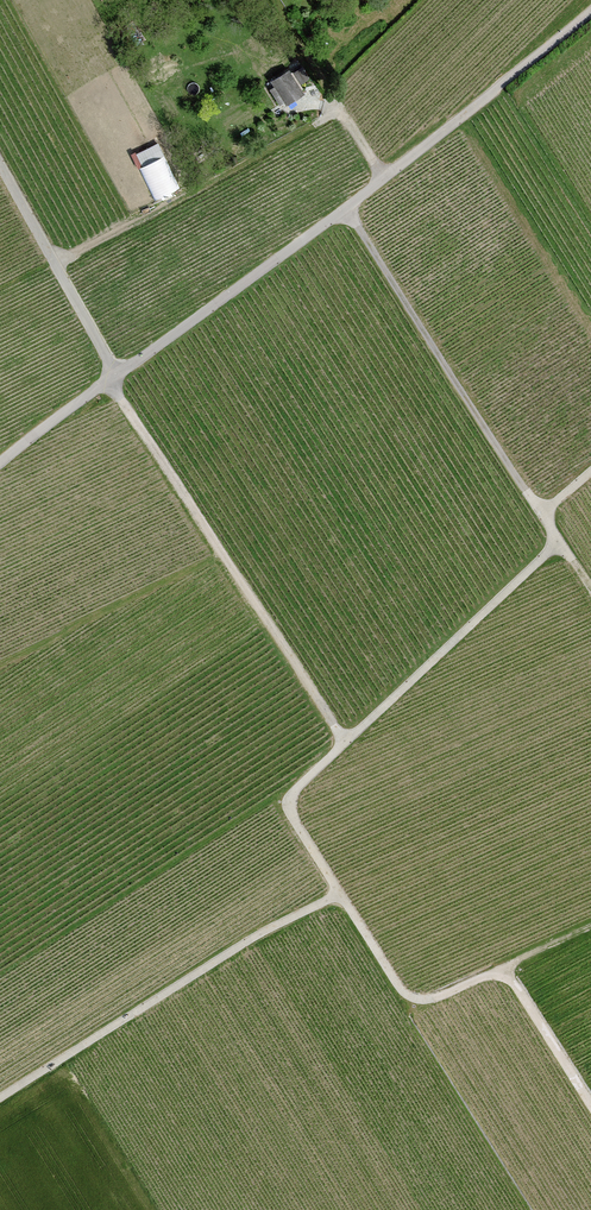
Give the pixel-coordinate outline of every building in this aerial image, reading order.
[(292,70),(270,83),(281,104),(287,100),(289,105),(297,100),(293,93),(302,88),(292,70)] [(138,150),(154,198),(181,189),(164,140),(138,150)]
